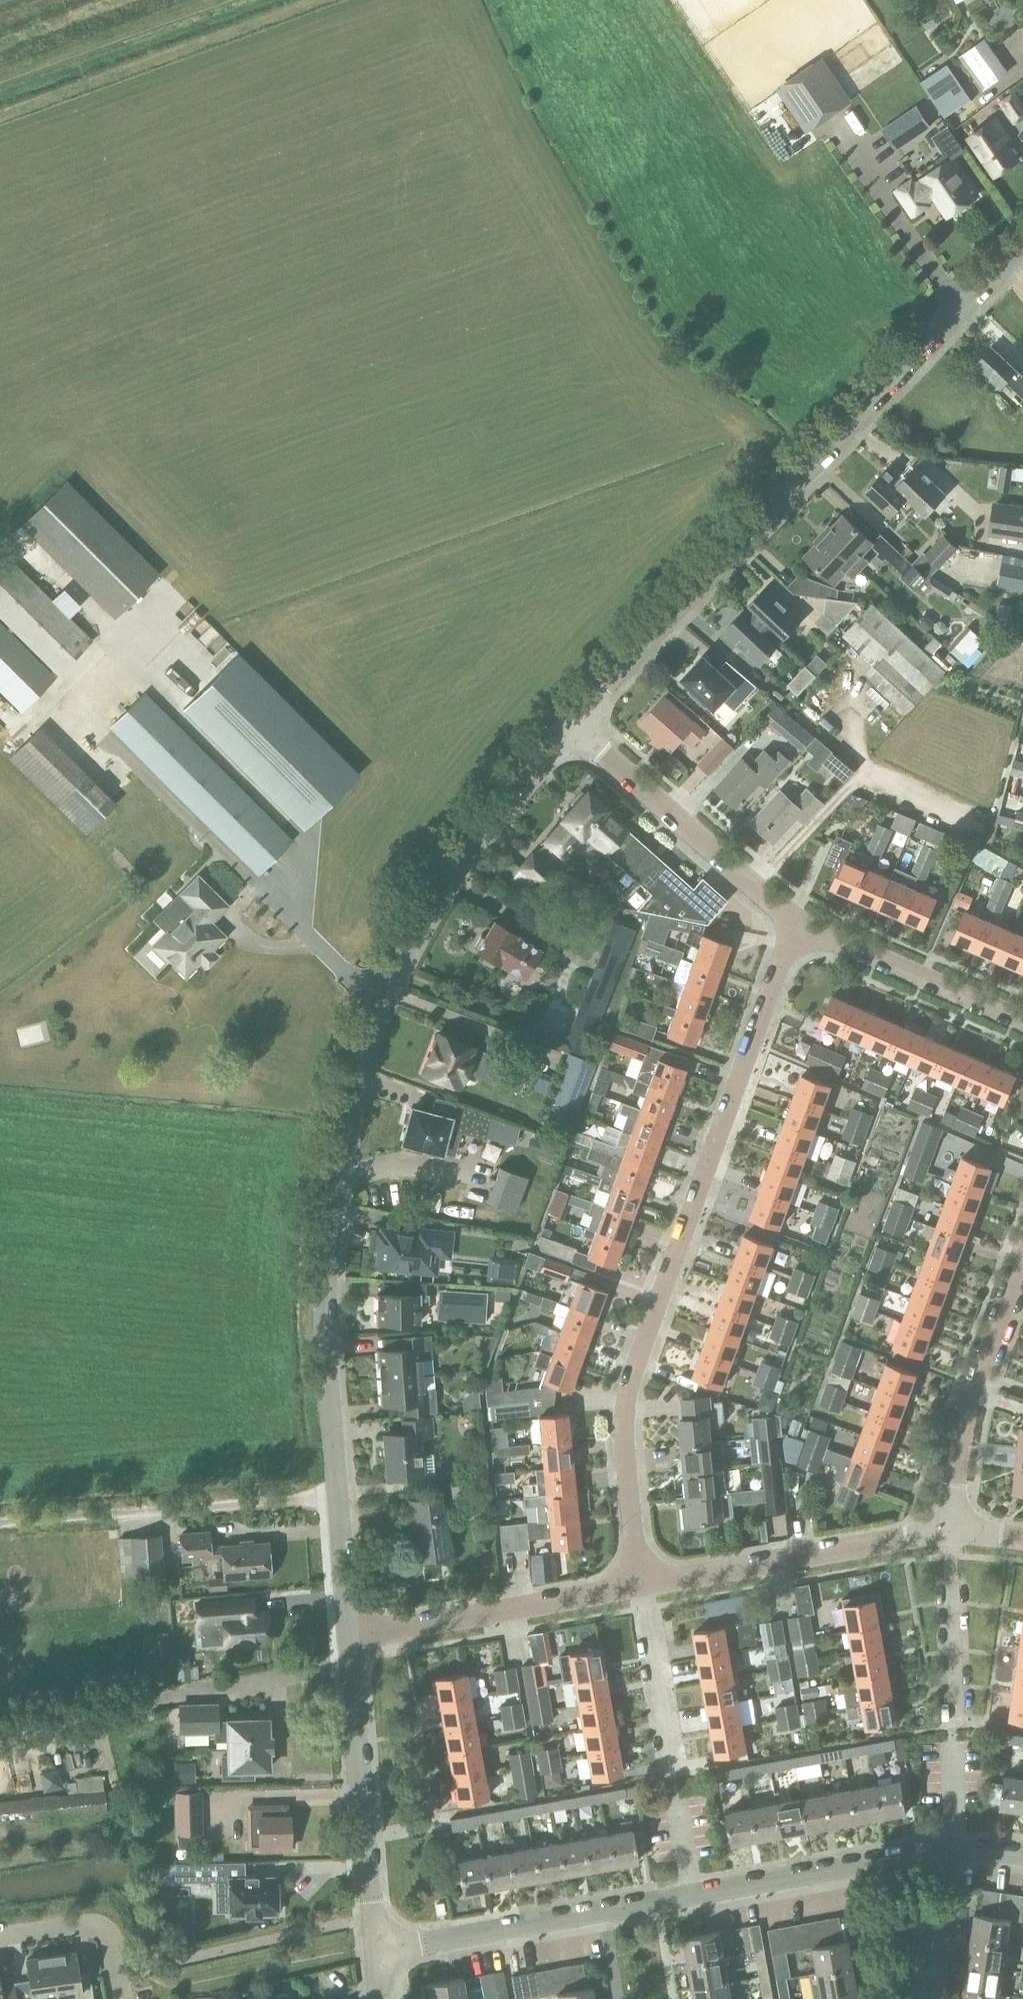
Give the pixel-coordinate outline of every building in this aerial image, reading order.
[(1010,72),(986,38),(961,57),(985,90),(1010,72)] [(847,100),(821,62),(782,89),(808,127),(847,100)] [(920,80),(945,118),(946,117),(944,115),(969,99),(970,101),(971,100),(946,62),(945,63),(947,65),(922,82),(921,79),(920,80)] [(1015,90),(998,102),(1014,125),(1022,118),(1022,101),(1015,90)] [(931,126),(916,105),(882,128),(896,150),(931,126)] [(995,120),(969,138),(995,174),(1016,159),(994,131),(1000,127),(995,120)] [(913,177),(893,191),(912,218),(931,204),(930,202),(935,196),(948,215),(976,195),(951,159),(923,179),(920,179),(915,181),(913,177)] [(975,364),(1000,387),(1005,381),(1022,398),(1022,374),(1017,368),(1016,369),(992,347),(975,364)] [(999,461),(996,489),(1008,490),(1011,463),(999,461)] [(890,466),(887,469),(890,470),(895,474),(889,480),(906,497),(907,496),(916,505),(921,509),(920,510),(925,515),(945,493),(940,488),(939,488),(915,466),(904,479),(890,466)] [(895,527),(916,505),(907,496),(906,497),(889,480),(895,474),(890,470),(887,469),(865,491),(889,514),(885,518),(895,527)] [(159,573),(67,480),(22,524),(114,617),(159,573)] [(995,501),(989,534),(1022,540),(1022,506),(995,501)] [(861,555),(871,544),(918,588),(925,595),(932,586),(955,600),(959,593),(951,588),(951,587),(932,574),(912,563),(881,533),(872,542),(843,515),(825,534),(861,569),(868,561),(861,555)] [(861,569),(825,534),(805,556),(834,583),(845,571),(853,577),(861,569)] [(944,534),(925,554),(938,567),(939,568),(958,547),(944,534)] [(22,711),(57,676),(93,640),(0,547),(0,617),(53,670),(51,671),(0,620),(0,690),(22,711)] [(998,587),(1022,592),(1022,568),(1002,564),(998,587)] [(837,599),(839,589),(799,574),(787,587),(794,593),(826,598),(837,599)] [(749,612),(769,632),(774,626),(784,636),(801,618),(766,586),(750,603),(754,607),(749,612)] [(861,602),(837,599),(826,598),(824,611),(836,624),(861,602)] [(872,602),(842,635),(873,664),(865,673),(907,712),(946,670),(945,670),(951,664),(935,650),(942,643),(934,636),(927,644),(919,639),(915,642),(872,602)] [(765,637),(769,632),(749,612),(744,617),(740,614),(724,631),(759,664),(775,646),(765,637)] [(965,663),(985,640),(973,628),(952,651),(965,663)] [(319,813),(359,773),(239,653),(183,709),(291,817),(307,801),(319,813)] [(715,670),(701,658),(682,678),(692,688),(689,691),(705,706),(708,703),(714,708),(723,699),(734,710),(756,687),(730,663),(722,673),(717,668),(715,670)] [(805,666),(787,684),(797,694),(815,675),(805,666)] [(837,670),(823,676),(828,687),(841,681),(837,670)] [(293,839),(144,691),(109,726),(257,874),(293,839)] [(694,723),(664,697),(642,722),(656,735),(652,740),(660,747),(664,743),(671,749),(681,738),(692,747),(707,730),(696,721),(694,723)] [(816,736),(777,703),(763,720),(781,736),(782,733),(803,751),(816,736)] [(40,726),(9,757),(86,834),(117,803),(40,726)] [(711,775),(736,747),(725,737),(700,765),(711,775)] [(746,761),(742,758),(715,788),(736,807),(759,782),(766,788),(792,760),(780,750),(774,757),(764,748),(756,758),(752,754),(746,761)] [(852,771),(842,760),(830,771),(839,782),(852,771)] [(793,802),(781,792),(753,822),(773,841),(796,816),(804,824),(824,802),(807,787),(793,802)] [(583,833),(606,853),(627,830),(604,809),(605,808),(587,792),(585,794),(581,790),(569,802),(574,806),(563,819),(564,820),(546,841),(563,856),(581,835),(583,833)] [(1018,810),(1013,827),(1022,829),(1022,812),(1018,810)] [(886,845),(893,829),(878,823),(871,838),(886,845)] [(693,888),(668,866),(675,858),(670,853),(663,861),(627,830),(606,853),(651,893),(637,909),(650,911),(673,916),(706,923),(726,899),(702,877),(693,888)] [(855,896),(867,868),(845,859),(853,841),(837,834),(825,862),(839,868),(831,886),(855,896)] [(871,838),(865,854),(879,860),(886,845),(871,838)] [(931,865),(938,849),(924,843),(917,858),(931,865)] [(1006,878),(1011,881),(1017,866),(1011,862),(1007,861),(986,848),(977,863),(999,876),(999,875),(1006,878)] [(547,890),(559,877),(534,855),(522,868),(547,890)] [(931,865),(917,858),(910,874),(917,877),(925,880),(931,865)] [(890,878),(877,906),(900,916),(912,888),(917,877),(910,874),(894,867),(890,878)] [(877,906),(890,878),(867,868),(855,896),(877,906)] [(151,880),(140,869),(132,877),(143,888),(151,880)] [(1007,898),(1014,882),(1011,881),(1006,878),(999,875),(999,876),(993,892),(1007,898)] [(171,934),(168,931),(153,946),(167,961),(170,958),(187,975),(200,961),(203,964),(214,952),(212,950),(225,936),(210,921),(227,904),(198,876),(181,893),(196,908),(171,934)] [(912,888),(900,916),(923,926),(935,898),(912,888)] [(956,903),(969,908),(974,897),(961,891),(956,903)] [(1000,913),(1007,898),(993,892),(986,907),(1000,913)] [(663,944),(673,916),(650,911),(641,936),(663,944)] [(988,921),(965,911),(953,939),(976,949),(988,921)] [(613,920),(578,1010),(601,1019),(636,929),(613,920)] [(517,935),(494,921),(484,938),(481,936),(475,946),(478,947),(477,950),(527,980),(544,951),(517,935)] [(999,959),(1011,931),(988,921),(976,949),(999,959)] [(698,946),(694,958),(721,968),(729,944),(702,934),(689,929),(685,941),(698,946)] [(1022,966),(1022,936),(1011,931),(999,959),(1022,969),(1022,966)] [(658,958),(663,944),(641,936),(641,937),(646,939),(642,952),(658,958)] [(668,961),(673,948),(663,944),(658,958),(668,961)] [(678,965),(683,951),(673,948),(668,961),(678,965)] [(713,990),(721,968),(694,958),(686,981),(713,990)] [(670,988),(673,979),(658,974),(650,971),(647,980),(655,983),(670,988)] [(713,990),(686,981),(677,1005),(704,1015),(713,990)] [(843,1033),(856,1005),(832,995),(820,1023),(843,1033)] [(704,1015),(677,1005),(676,1008),(665,1004),(662,1012),(673,1016),(667,1033),(694,1043),(704,1015)] [(866,1043),(878,1015),(856,1005),(843,1033),(866,1043)] [(889,1053),(901,1025),(878,1015),(866,1043),(889,1053)] [(631,1017),(627,1030),(652,1039),(656,1026),(631,1017)] [(901,1025),(889,1053),(900,1058),(895,1069),(907,1074),(912,1063),(924,1035),(901,1025)] [(636,1079),(676,1093),(685,1068),(675,1065),(678,1055),(614,1032),(609,1047),(643,1059),(636,1079)] [(474,1046),(437,1033),(423,1072),(460,1085),(466,1070),(500,1082),(508,1059),(474,1047),(474,1046)] [(935,1073),(947,1045),(924,1035),(912,1063),(935,1073)] [(827,1072),(836,1051),(814,1041),(805,1062),(827,1072)] [(958,1083),(970,1055),(947,1045),(935,1073),(958,1083)] [(836,1051),(827,1072),(838,1076),(847,1056),(836,1051)] [(980,1093),(993,1065),(970,1055),(958,1083),(980,1093)] [(579,1111),(595,1071),(567,1061),(552,1101),(579,1111)] [(993,1065),(980,1093),(1004,1103),(1016,1075),(993,1065)] [(862,1087),(873,1092),(881,1071),(870,1066),(862,1087)] [(676,1093),(636,1079),(610,1070),(610,1069),(604,1067),(601,1076),(607,1078),(633,1088),(632,1091),(644,1096),(640,1108),(668,1118),(676,1093)] [(884,1097),(892,1076),(881,1071),(873,1092),(884,1097)] [(887,1101),(897,1105),(908,1077),(898,1073),(887,1101)] [(793,1098),(822,1108),(831,1085),(802,1074),(793,1098)] [(918,1111),(927,1090),(916,1086),(907,1106),(918,1111)] [(927,1090),(918,1111),(929,1116),(938,1095),(927,1090)] [(814,1132),(822,1108),(793,1098),(785,1122),(814,1132)] [(668,1118),(640,1108),(623,1101),(620,1110),(627,1113),(621,1130),(658,1143),(668,1118)] [(450,1117),(412,1107),(403,1142),(407,1143),(406,1148),(422,1152),(423,1147),(442,1152),(448,1127),(486,1136),(491,1116),(453,1102),(450,1117)] [(964,1131),(973,1110),(962,1105),(952,1126),(964,1131)] [(852,1106),(848,1117),(869,1125),(872,1114),(852,1106)] [(596,1109),(593,1118),(600,1121),(603,1112),(596,1109)] [(973,1110),(964,1131),(975,1136),(984,1115),(973,1110)] [(844,1129),(864,1137),(869,1125),(848,1117),(844,1129)] [(805,1155),(814,1132),(785,1122),(777,1145),(805,1155)] [(650,1166),(658,1143),(621,1130),(616,1145),(595,1137),(592,1145),(650,1166)] [(641,1191),(650,1166),(592,1145),(588,1158),(618,1168),(614,1181),(641,1191)] [(797,1179),(805,1155),(777,1145),(768,1168),(797,1179)] [(908,1163),(928,1170),(932,1159),(912,1152),(908,1163)] [(831,1165),(852,1172),(856,1161),(835,1153),(831,1165)] [(947,1166),(943,1176),(954,1180),(983,1191),(991,1167),(962,1156),(958,1170),(947,1166)] [(924,1182),(928,1170),(908,1163),(903,1175),(924,1182)] [(848,1183),(852,1172),(831,1165),(827,1176),(848,1183)] [(495,1176),(526,1185),(529,1177),(499,1166),(495,1176)] [(641,1191),(614,1181),(588,1172),(575,1167),(571,1175),(585,1180),(599,1185),(598,1189),(609,1193),(605,1205),(633,1215),(641,1191)] [(789,1202),(797,1179),(768,1168),(760,1192),(789,1202)] [(516,1211),(526,1185),(495,1176),(487,1200),(516,1211)] [(974,1214),(983,1191),(954,1180),(945,1204),(974,1214)] [(780,1226),(789,1202),(760,1192),(751,1216),(780,1226)] [(605,1205),(579,1196),(576,1205),(590,1210),(589,1214),(593,1216),(589,1227),(596,1230),(624,1240),(633,1215),(605,1205)] [(890,1210),(911,1218),(915,1207),(894,1199),(890,1210)] [(818,1200),(815,1210),(835,1217),(839,1207),(818,1200)] [(966,1238),(974,1214),(945,1204),(937,1227),(966,1238)] [(831,1230),(835,1217),(815,1210),(810,1222),(831,1230)] [(904,1237),(911,1218),(890,1210),(884,1229),(904,1237)] [(957,1261),(966,1238),(937,1227),(925,1223),(921,1235),(932,1239),(928,1250),(957,1261)] [(615,1265),(624,1240),(596,1230),(589,1227),(586,1226),(583,1234),(593,1238),(587,1255),(615,1265)] [(383,1230),(379,1264),(383,1265),(385,1267),(417,1271),(420,1269),(424,1269),(426,1251),(448,1254),(450,1233),(418,1230),(417,1234),(383,1230)] [(576,1248),(540,1234),(538,1241),(541,1250),(572,1261),(576,1248)] [(736,1258),(765,1268),(773,1245),(745,1234),(736,1258)] [(874,1257),(894,1265),(899,1253),(878,1245),(874,1257)] [(949,1284),(957,1261),(928,1250),(923,1265),(917,1264),(915,1272),(949,1284)] [(545,1257),(529,1251),(526,1258),(543,1264),(540,1271),(565,1279),(570,1266),(554,1260),(545,1257)] [(890,1275),(894,1265),(874,1257),(870,1268),(890,1275)] [(736,1258),(728,1281),(756,1292),(768,1296),(777,1273),(765,1268),(736,1258)] [(515,1279),(517,1261),(504,1260),(502,1278),(515,1279)] [(795,1267),(791,1278),(812,1285),(816,1274),(795,1267)] [(940,1308),(949,1284),(915,1272),(920,1274),(911,1297),(940,1308)] [(558,1301),(569,1305),(596,1314),(605,1290),(578,1280),(578,1281),(569,1277),(566,1287),(564,1286),(558,1301)] [(787,1290),(807,1297),(812,1285),(791,1278),(787,1290)] [(748,1315),(756,1292),(727,1281),(719,1305),(748,1315)] [(441,1290),(439,1316),(484,1319),(486,1293),(441,1290)] [(857,1304),(877,1311),(881,1300),(861,1293),(857,1304)] [(420,1322),(419,1294),(378,1294),(378,1322),(420,1322)] [(555,1310),(558,1301),(543,1296),(540,1305),(552,1309),(555,1310)] [(932,1331),(940,1308),(911,1297),(903,1321),(932,1331)] [(873,1322),(877,1311),(857,1304),(853,1315),(873,1322)] [(560,1330),(587,1339),(596,1314),(569,1305),(560,1329),(560,1330)] [(740,1339),(748,1315),(719,1305),(711,1328),(740,1339)] [(778,1314),(774,1325),(794,1332),(798,1321),(778,1314)] [(545,1334),(539,1348),(579,1363),(587,1339),(560,1330),(560,1329),(534,1321),(531,1329),(545,1334)] [(923,1355),(932,1331),(903,1321),(894,1345),(923,1355)] [(769,1336),(790,1343),(794,1332),(774,1325),(769,1336)] [(508,1329),(506,1334),(508,1339),(513,1340),(518,1338),(519,1334),(518,1329),(513,1327),(508,1329)] [(731,1362),(740,1339),(711,1328),(702,1352),(731,1362)] [(381,1377),(422,1374),(421,1357),(433,1356),(431,1334),(401,1336),(402,1348),(378,1350),(381,1377)] [(569,1389),(579,1363),(539,1348),(534,1365),(546,1369),(542,1379),(569,1389)] [(723,1386),(731,1362),(702,1352),(694,1376),(723,1386)] [(856,1366),(837,1359),(832,1371),(852,1378),(856,1366)] [(757,1372),(777,1379),(781,1367),(761,1360),(757,1372)] [(879,1387),(907,1397),(916,1373),(887,1363),(879,1387)] [(773,1390),(777,1379),(757,1372),(753,1383),(773,1390)] [(422,1374),(381,1377),(383,1404),(406,1402),(407,1414),(437,1412),(435,1390),(423,1391),(422,1374)] [(490,1380),(487,1387),(488,1392),(486,1392),(487,1405),(490,1405),(490,1406),(529,1402),(527,1387),(505,1390),(504,1378),(490,1380)] [(824,1393),(844,1401),(848,1390),(828,1382),(824,1393)] [(899,1421),(907,1397),(879,1387),(870,1410),(899,1421)] [(758,1408),(769,1411),(772,1412),(778,1395),(764,1390),(758,1408)] [(840,1412),(844,1401),(824,1393),(819,1405),(840,1412)] [(683,1445),(711,1442),(710,1430),(720,1429),(725,1420),(723,1400),(710,1402),(710,1396),(681,1399),(683,1418),(680,1418),(683,1445)] [(490,1406),(491,1419),(530,1415),(529,1402),(490,1406)] [(890,1444),(899,1421),(870,1410),(862,1434),(890,1444)] [(755,1418),(756,1437),(762,1436),(763,1437),(771,1437),(770,1434),(775,1433),(775,1435),(780,1435),(784,1435),(783,1416),(772,1412),(769,1411),(769,1417),(755,1418)] [(541,1442),(570,1439),(567,1413),(538,1415),(541,1442)] [(401,1419),(402,1433),(385,1435),(389,1477),(422,1474),(419,1439),(434,1438),(433,1416),(401,1419)] [(801,1438),(806,1440),(827,1448),(831,1436),(810,1429),(809,1429),(804,1428),(801,1438)] [(762,1437),(764,1459),(782,1458),(780,1435),(775,1435),(775,1433),(770,1434),(771,1437),(763,1437),(762,1436),(756,1437),(756,1438),(762,1437)] [(853,1457),(882,1468),(890,1444),(862,1434),(853,1457)] [(541,1442),(544,1468),(572,1465),(570,1439),(541,1442)] [(711,1442),(683,1445),(686,1471),(726,1467),(723,1440),(711,1442)] [(819,1473),(823,1460),(827,1448),(806,1440),(797,1464),(819,1473)] [(529,1452),(528,1443),(510,1445),(511,1454),(529,1452)] [(839,1466),(835,1477),(873,1492),(882,1468),(853,1457),(827,1448),(823,1460),(839,1466)] [(470,1483),(489,1482),(486,1455),(468,1457),(470,1483)] [(761,1464),(764,1488),(781,1486),(778,1462),(761,1464)] [(535,1469),(538,1494),(546,1494),(575,1491),(572,1465),(544,1468),(535,1469)] [(726,1467),(686,1471),(688,1496),(732,1491),(729,1467),(726,1467)] [(496,1484),(516,1482),(515,1471),(495,1472),(496,1484)] [(1016,1471),(1014,1490),(1022,1491),(1022,1472),(1016,1471)] [(472,1484),(459,1486),(462,1512),(475,1511),(472,1484)] [(781,1486),(764,1488),(767,1513),(784,1511),(781,1486)] [(752,1500),(751,1490),(732,1491),(733,1502),(752,1500)] [(536,1505),(538,1521),(549,1520),(577,1517),(575,1491),(546,1494),(538,1494),(524,1496),(524,1506),(536,1505)] [(690,1506),(683,1507),(685,1528),(706,1526),(705,1520),(734,1517),(733,1502),(732,1491),(688,1496),(690,1506)] [(448,1555),(440,1495),(409,1499),(412,1522),(415,1521),(420,1559),(448,1555)] [(821,1517),(821,1526),(831,1526),(831,1516),(821,1517)] [(527,1522),(528,1539),(551,1537),(552,1546),(580,1543),(577,1517),(549,1520),(538,1521),(527,1522)] [(527,1522),(515,1523),(517,1549),(529,1548),(528,1539),(527,1522)] [(503,1551),(517,1549),(515,1523),(501,1524),(503,1551)] [(179,1532),(182,1561),(223,1557),(224,1578),(270,1574),(268,1541),(237,1544),(222,1546),(222,1544),(212,1545),(211,1529),(179,1532)] [(162,1570),(159,1533),(130,1535),(132,1572),(162,1570)] [(532,1562),(533,1580),(556,1577),(554,1559),(532,1562)] [(881,1591),(843,1598),(843,1600),(844,1600),(845,1606),(849,1629),(879,1624),(878,1615),(884,1614),(880,1593),(881,1593),(881,1591)] [(254,1613),(253,1599),(197,1603),(198,1623),(224,1621),(225,1644),(240,1643),(240,1645),(254,1644),(254,1642),(269,1641),(267,1612),(254,1613)] [(810,1613),(799,1615),(803,1639),(815,1637),(810,1613)] [(799,1615),(788,1617),(792,1641),(803,1639),(799,1615)] [(782,1618),(771,1620),(775,1644),(784,1642),(786,1642),(782,1618)] [(771,1620),(760,1622),(764,1646),(767,1645),(775,1644),(771,1620)] [(879,1624),(849,1629),(854,1654),(884,1648),(879,1624)] [(699,1656),(729,1651),(724,1626),(694,1631),(699,1656)] [(569,1654),(557,1656),(562,1681),(574,1679),(604,1673),(600,1648),(569,1654)] [(816,1648),(795,1652),(797,1663),(819,1659),(816,1648)] [(884,1648),(854,1654),(858,1678),(888,1673),(884,1648)] [(703,1681),(733,1675),(729,1651),(699,1656),(703,1681)] [(766,1657),(768,1669),(790,1665),(788,1653),(766,1657)] [(176,1658),(178,1679),(191,1679),(191,1678),(190,1665),(190,1657),(176,1658)] [(819,1659),(797,1663),(799,1676),(821,1672),(819,1659)] [(543,1661),(532,1663),(536,1685),(547,1684),(543,1661)] [(522,1665),(526,1687),(536,1685),(532,1663),(522,1665)] [(768,1669),(771,1681),(792,1677),(790,1665),(768,1669)] [(514,1666),(505,1668),(509,1691),(519,1690),(514,1666)] [(509,1691),(505,1668),(493,1670),(498,1694),(509,1691)] [(1017,1668),(1014,1692),(1022,1694),(1022,1669),(1017,1668)] [(440,1703),(470,1697),(465,1672),(435,1678),(440,1703)] [(604,1673),(574,1679),(578,1703),(609,1698),(604,1673)] [(858,1678),(837,1682),(839,1694),(845,1693),(848,1705),(856,1704),(862,1703),(893,1697),(888,1673),(858,1678)] [(708,1705),(738,1700),(733,1675),(703,1681),(708,1705)] [(526,1687),(530,1712),(551,1708),(547,1684),(536,1685),(526,1687)] [(1014,1692),(1010,1718),(1022,1720),(1022,1694),(1014,1692)] [(444,1727),(474,1722),(470,1697),(440,1703),(444,1727)] [(738,1700),(708,1705),(712,1730),(742,1725),(756,1722),(752,1697),(738,1700)] [(825,1697),(803,1701),(805,1713),(828,1709),(825,1697)] [(856,1704),(848,1705),(850,1718),(858,1717),(865,1715),(867,1728),(897,1722),(893,1697),(862,1703),(856,1704)] [(578,1703),(566,1706),(570,1730),(583,1728),(613,1722),(609,1698),(578,1703)] [(500,1705),(502,1717),(523,1714),(521,1701),(500,1705)] [(775,1706),(777,1718),(800,1714),(797,1702),(775,1706)] [(228,1747),(270,1746),(270,1739),(271,1739),(271,1737),(268,1737),(268,1718),(228,1719),(228,1720),(217,1721),(216,1704),(181,1705),(181,1731),(215,1731),(215,1739),(228,1739),(228,1747)] [(551,1708),(530,1712),(533,1724),(553,1720),(551,1708)] [(828,1709),(805,1713),(807,1725),(830,1721),(828,1709)] [(504,1729),(525,1725),(523,1714),(502,1717),(504,1729)] [(800,1714),(777,1718),(779,1730),(791,1728),(801,1726),(802,1726),(800,1714)] [(448,1752),(479,1747),(474,1722),(444,1727),(448,1752)] [(613,1722),(583,1728),(587,1752),(617,1747),(613,1722)] [(742,1725),(712,1730),(717,1755),(747,1750),(742,1725)] [(1011,1733),(1009,1743),(1022,1745),(1022,1735),(1011,1733)] [(869,1743),(870,1753),(874,1769),(879,1768),(877,1751),(896,1748),(895,1738),(869,1743)] [(481,1744),(481,1755),(500,1754),(500,1743),(481,1744)] [(844,1748),(845,1757),(870,1753),(869,1743),(844,1748)] [(537,1761),(561,1757),(559,1745),(535,1749),(537,1761)] [(228,1747),(229,1755),(223,1755),(223,1777),(253,1776),(253,1768),(269,1768),(268,1749),(271,1749),(271,1747),(270,1747),(270,1746),(228,1747)] [(453,1777),(483,1771),(479,1747),(448,1752),(453,1777)] [(617,1747),(587,1752),(591,1777),(622,1772),(617,1747)] [(819,1753),(821,1762),(845,1757),(844,1748),(819,1753)] [(508,1754),(510,1766),(532,1762),(530,1750),(508,1754)] [(796,1766),(821,1762),(819,1753),(794,1757),(796,1766)] [(168,1757),(169,1781),(189,1780),(188,1756),(168,1757)] [(561,1757),(537,1761),(542,1787),(566,1783),(561,1757)] [(771,1771),(796,1766),(794,1757),(769,1762),(771,1771)] [(532,1762),(510,1766),(516,1799),(538,1795),(537,1788),(532,1762)] [(746,1775),(771,1771),(769,1762),(744,1766),(746,1775)] [(720,1780),(746,1775),(744,1766),(719,1771),(720,1780)] [(483,1771),(453,1777),(457,1802),(488,1796),(483,1771)] [(1005,1775),(1004,1783),(991,1781),(988,1802),(1001,1804),(1000,1807),(1022,1810),(1022,1778),(1005,1775)] [(876,1785),(882,1816),(907,1811),(901,1780),(876,1785)] [(857,1821),(882,1816),(876,1785),(851,1789),(857,1821)] [(625,1787),(599,1792),(601,1801),(627,1797),(625,1787)] [(105,1789),(0,1800),(0,1822),(107,1811),(105,1789)] [(832,1825),(857,1821),(851,1789),(826,1794),(832,1825)] [(176,1793),(178,1833),(202,1832),(200,1792),(176,1793)] [(599,1792),(574,1796),(576,1806),(601,1801),(599,1792)] [(807,1830),(832,1825),(826,1794),(802,1798),(807,1830)] [(574,1796),(549,1801),(551,1810),(576,1806),(574,1796)] [(783,1834),(807,1830),(802,1798),(777,1803),(783,1834)] [(549,1801),(525,1805),(526,1815),(551,1810),(549,1801)] [(758,1839),(783,1834),(777,1803),(752,1807),(758,1839)] [(525,1805),(500,1810),(502,1819),(526,1815),(525,1805)] [(291,1840),(291,1837),(294,1837),(294,1825),(291,1825),(290,1816),(286,1816),(286,1806),(273,1806),(273,1809),(265,1809),(264,1806),(259,1806),(259,1816),(249,1817),(249,1846),(259,1846),(260,1849),(276,1849),(275,1841),(291,1840)] [(732,1843),(758,1839),(752,1807),(727,1812),(732,1843)] [(500,1810),(476,1814),(478,1824),(502,1819),(500,1810)] [(476,1814),(450,1819),(452,1830),(452,1831),(478,1826),(478,1824),(476,1814)] [(607,1833),(612,1865),(637,1860),(635,1846),(646,1844),(643,1827),(633,1829),(631,1820),(620,1822),(622,1831),(607,1833)] [(447,1831),(434,1833),(438,1853),(439,1853),(440,1856),(452,1854),(447,1831)] [(582,1838),(587,1869),(612,1865),(607,1833),(582,1838)] [(563,1874),(587,1869),(582,1838),(557,1842),(563,1874)] [(538,1878),(563,1874),(557,1842),(532,1847),(538,1878)] [(513,1883),(538,1878),(532,1847),(507,1851),(513,1883)] [(488,1887),(513,1883),(507,1851),(483,1856),(488,1887)] [(463,1892),(488,1887),(483,1856),(457,1860),(463,1892)] [(190,1863),(190,1880),(219,1879),(219,1891),(217,1891),(217,1910),(230,1910),(230,1914),(247,1913),(247,1915),(261,1914),(261,1913),(278,1912),(278,1909),(282,1909),(282,1895),(278,1895),(277,1876),(258,1877),(258,1875),(245,1875),(245,1877),(224,1878),(224,1862),(190,1863)] [(991,1916),(995,1890),(983,1888),(980,1914),(991,1916)] [(1004,1918),(1008,1892),(995,1890),(991,1916),(1004,1918)] [(1015,1919),(1018,1894),(1008,1892),(1004,1918),(1011,1918),(1015,1919)] [(1018,1894),(1015,1919),(1022,1920),(1022,1894),(1018,1894)] [(1011,1918),(1004,1918),(991,1916),(980,1914),(976,1913),(972,1939),(1007,1944),(1011,1918)] [(827,1918),(833,1943),(845,1941),(840,1916),(827,1918)] [(814,1921),(819,1946),(833,1943),(827,1918),(814,1921)] [(804,1922),(809,1947),(814,1947),(819,1946),(814,1921),(804,1922)] [(797,1950),(809,1947),(804,1922),(792,1925),(797,1950)] [(755,1950),(765,1948),(760,1923),(750,1925),(755,1950)] [(786,1952),(797,1950),(792,1925),(781,1927),(786,1952)] [(773,1954),(786,1952),(781,1927),(768,1929),(773,1954)] [(175,1941),(193,1941),(193,1929),(175,1929),(175,1941)] [(689,1962),(724,1956),(720,1931),(685,1937),(689,1962)] [(1003,1969),(1007,1944),(972,1939),(968,1963),(1003,1969)] [(819,1946),(814,1947),(819,1974),(854,1968),(849,1940),(845,1941),(833,1943),(819,1946)] [(759,1975),(769,1973),(765,1948),(755,1950),(759,1975)] [(57,1996),(81,1993),(82,1998),(94,1998),(90,1970),(78,1972),(75,1952),(51,1955),(57,1996)] [(51,1955),(27,1959),(33,1998),(42,1998),(57,1996),(51,1955)] [(694,1987),(729,1980),(739,1978),(737,1967),(727,1969),(724,1956),(689,1962),(694,1987)] [(575,1990),(587,1987),(583,1962),(570,1964),(575,1990)] [(999,1993),(1003,1969),(968,1963),(964,1987),(999,1993)] [(562,1992),(575,1990),(570,1964),(558,1967),(562,1992)] [(552,1994),(557,1993),(562,1992),(558,1967),(547,1969),(552,1994)] [(816,1998),(823,1998),(858,1991),(854,1968),(819,1974),(812,1975),(816,1998)] [(539,1996),(552,1994),(547,1969),(534,1971),(539,1996)] [(498,1997),(508,1995),(503,1970),(493,1972),(498,1997)] [(528,1998),(539,1996),(534,1971),(523,1973),(528,1998)] [(528,1998),(523,1973),(511,1975),(516,1998),(523,1998),(528,1998)] [(773,1998),(769,1973),(759,1975),(764,1998),(768,1998),(773,1998)] [(787,1977),(778,1979),(781,1998),(791,1998),(787,1977)] [(463,1978),(428,1984),(430,1998),(466,1998),(463,1978)] [(729,1980),(694,1987),(696,1998),(732,1998),(729,1980)] [(15,1985),(0,1987),(0,1998),(17,1998),(15,1985)] [(592,1987),(587,1987),(575,1990),(562,1992),(557,1993),(558,1998),(594,1998),(592,1987)] [(999,1993),(964,1987),(963,1998),(998,1998),(999,1993)]
